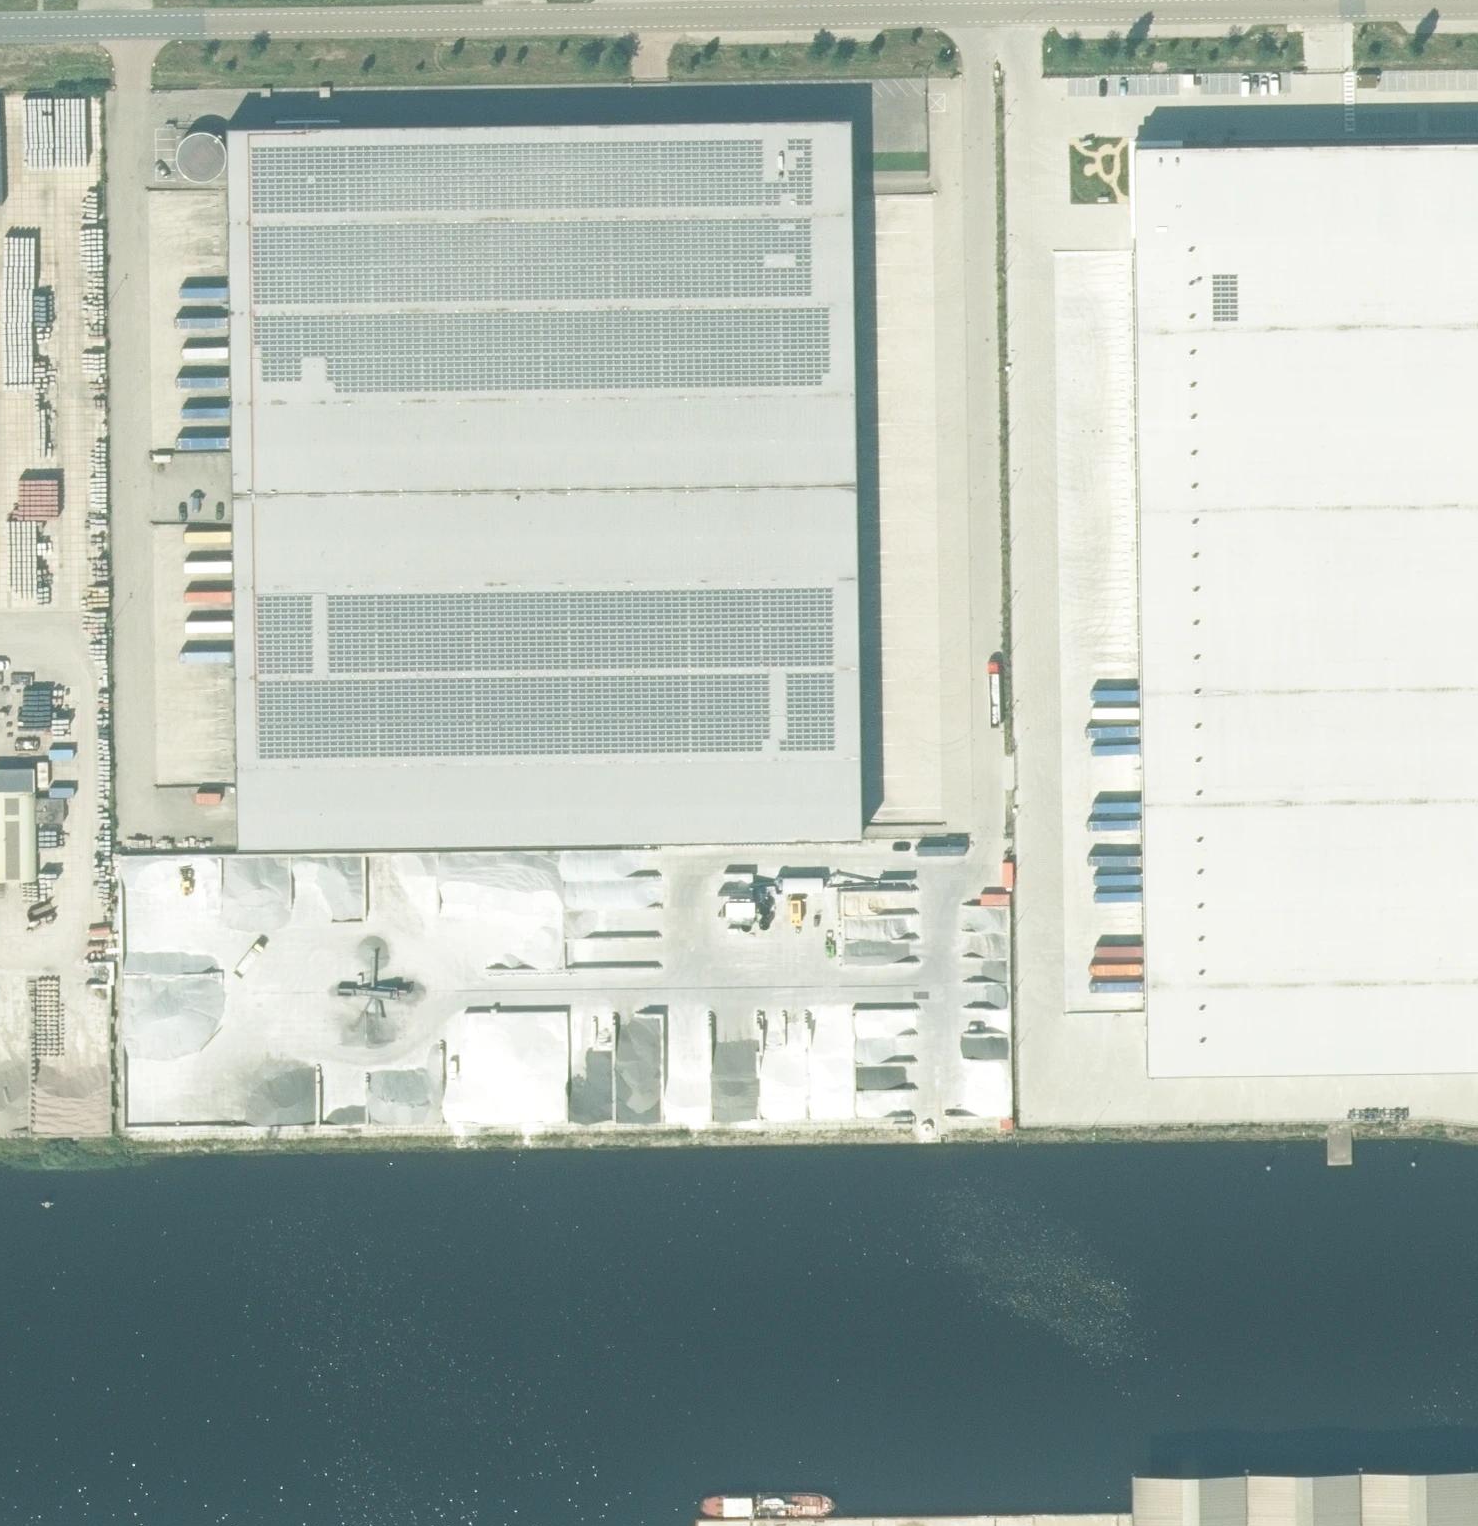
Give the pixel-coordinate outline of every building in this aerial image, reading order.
[(852,114),(228,123),(238,843),(862,834),(853,194),(852,114)] [(1133,141),(1148,1069),(1477,1063),(1477,135),(1133,141)] [(1135,1518),(1136,1525),(1477,1525),(1477,1513),(1135,1518)] [(1135,1518),(760,1521),(760,1525),(1136,1525),(1135,1518)]
